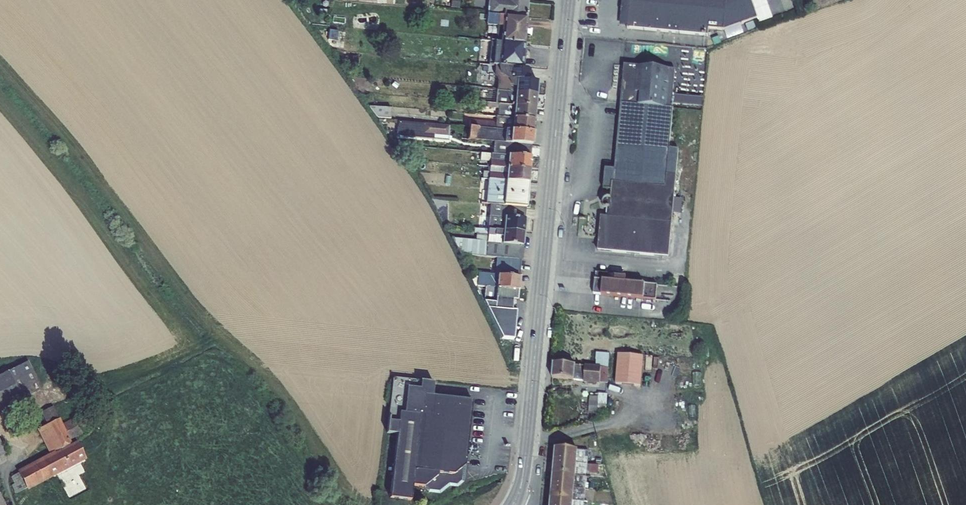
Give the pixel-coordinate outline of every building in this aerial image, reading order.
[(450,8),(458,9),(459,0),(451,0),(450,8)] [(488,14),(498,15),(526,17),(527,0),(490,0),(488,14)] [(627,27),(630,0),(621,0),(619,25),(627,27)] [(627,27),(707,35),(708,27),(723,29),(726,0),(630,0),(627,27)] [(723,29),(745,22),(747,30),(754,28),(753,19),(756,18),(750,0),(726,0),(723,29)] [(498,25),(498,15),(488,14),(487,24),(498,25)] [(498,15),(498,25),(501,26),(500,41),(524,44),(526,17),(498,15)] [(524,44),(500,41),(499,54),(495,54),(494,64),(522,67),(524,44)] [(495,54),(488,53),(487,64),(494,64),(495,54)] [(522,67),(494,64),(494,74),(497,78),(497,81),(502,81),(502,77),(510,77),(510,78),(517,79),(528,80),(529,69),(527,68),(527,66),(522,67)] [(674,70),(624,64),(620,103),(671,107),(674,70)] [(487,88),(488,80),(488,77),(482,76),(480,87),(487,88)] [(496,90),(515,91),(517,79),(510,78),(510,77),(502,77),(502,81),(497,81),(488,80),(487,88),(487,89),(496,90)] [(537,81),(528,80),(517,79),(515,91),(515,92),(536,94),(537,81)] [(482,102),(514,105),(515,92),(515,91),(496,90),(496,97),(480,95),(479,102),(482,102)] [(536,94),(515,92),(514,105),(535,107),(536,94)] [(513,117),(514,105),(482,102),(482,107),(489,107),(488,110),(497,111),(497,116),(513,117)] [(671,107),(620,103),(614,169),(605,168),(603,188),(610,189),(610,198),(607,198),(606,198),(604,199),(603,200),(603,201),(602,202),(602,203),(602,204),(603,206),(604,207),(605,207),(607,208),(609,208),(608,216),(600,216),(597,250),(668,256),(672,212),(673,197),(678,149),(669,148),(672,107),(671,107)] [(513,117),(534,120),(535,107),(514,105),(513,117)] [(377,117),(390,118),(391,108),(369,106),(377,117)] [(505,129),(512,130),(513,117),(497,116),(496,116),(495,122),(495,129),(505,129)] [(512,130),(532,132),(534,120),(513,117),(512,130)] [(478,127),(495,129),(495,122),(470,119),(469,126),(478,127)] [(398,121),(397,135),(450,140),(451,136),(448,136),(449,126),(398,121)] [(478,130),(478,127),(469,126),(468,138),(475,139),(476,130),(478,130)] [(475,139),(494,141),(504,142),(505,129),(495,129),(478,127),(478,130),(476,130),(475,139)] [(531,145),(532,132),(512,130),(505,129),(504,142),(531,145)] [(508,155),(530,157),(531,145),(504,142),(494,141),(493,153),(508,155)] [(490,161),(490,166),(507,168),(508,155),(493,153),(481,152),(480,160),(490,161)] [(507,168),(529,170),(530,157),(508,155),(507,168)] [(505,180),(527,183),(529,170),(507,168),(506,173),(505,180)] [(489,178),(505,180),(506,173),(489,171),(488,178),(489,178)] [(424,172),(422,180),(439,183),(440,174),(424,172)] [(490,204),(503,205),(505,180),(489,178),(486,203),(490,204)] [(503,205),(525,207),(527,183),(505,180),(503,205)] [(673,197),(672,212),(680,213),(681,198),(673,197)] [(504,217),(524,219),(525,207),(503,205),(490,204),(489,216),(504,217)] [(480,228),(488,229),(489,216),(481,216),(480,228)] [(489,216),(488,229),(503,230),(504,217),(489,216)] [(503,230),(523,232),(524,219),(504,217),(503,230)] [(520,259),(522,259),(523,245),(522,245),(502,243),(503,230),(488,229),(480,228),(475,228),(474,232),(476,233),(476,240),(452,237),(460,253),(496,257),(499,257),(520,259)] [(523,232),(503,230),(502,243),(522,245),(523,232)] [(497,275),(504,275),(505,263),(498,262),(499,257),(496,257),(494,274),(497,274),(497,275)] [(520,259),(499,257),(498,262),(505,263),(504,275),(519,277),(520,259)] [(486,286),(496,287),(497,275),(497,274),(494,274),(478,272),(476,285),(486,286)] [(496,287),(517,290),(519,277),(504,275),(497,275),(496,287)] [(593,293),(601,294),(602,280),(595,279),(593,293)] [(614,281),(602,280),(601,294),(643,298),(644,284),(625,282),(614,281)] [(644,284),(643,298),(655,299),(656,285),(644,284)] [(495,298),(496,287),(486,286),(485,291),(484,303),(494,322),(507,324),(509,299),(495,298)] [(671,299),(672,286),(659,286),(658,298),(671,299)] [(517,290),(496,287),(495,298),(509,299),(516,300),(517,290)] [(600,367),(608,367),(609,353),(596,352),(595,359),(596,359),(596,366),(600,367)] [(617,354),(615,384),(641,386),(643,356),(617,354)] [(21,399),(42,389),(28,361),(7,371),(21,399)] [(575,365),(553,363),(552,377),(573,379),(575,365)] [(575,365),(573,379),(583,380),(584,366),(575,365)] [(583,380),(583,381),(599,382),(600,367),(596,366),(585,365),(584,366),(583,380)] [(608,367),(600,367),(599,382),(607,383),(608,367)] [(21,399),(7,371),(0,375),(0,410),(21,399)] [(386,432),(397,433),(399,412),(420,414),(422,394),(432,395),(434,381),(392,377),(386,432)] [(598,397),(589,397),(588,412),(598,412),(598,409),(606,409),(607,393),(598,393),(598,397)] [(412,485),(423,486),(437,475),(437,472),(453,473),(464,465),(472,400),(432,395),(422,394),(420,414),(399,412),(397,433),(390,497),(410,499),(412,485)] [(41,413),(47,424),(60,418),(53,406),(41,413)] [(75,417),(62,423),(70,439),(83,433),(75,417)] [(26,488),(27,490),(86,459),(77,441),(72,443),(70,439),(62,423),(60,418),(47,424),(37,429),(49,453),(17,470),(18,472),(26,488)] [(555,448),(554,460),(576,463),(577,450),(555,448)] [(577,450),(576,463),(587,464),(588,457),(585,457),(585,450),(577,450)] [(554,460),(553,473),(575,475),(576,463),(554,460)] [(587,464),(576,463),(575,475),(583,476),(583,470),(587,471),(587,464)] [(587,464),(587,471),(589,471),(589,473),(598,473),(598,465),(587,464)] [(423,487),(427,492),(439,493),(449,486),(457,486),(463,481),(465,465),(464,465),(453,473),(437,472),(437,475),(423,486),(423,487)] [(15,493),(26,488),(18,472),(10,476),(14,483),(11,485),(15,493)] [(553,473),(552,486),(574,488),(575,475),(553,473)] [(582,482),(583,476),(575,475),(574,488),(585,489),(586,482),(582,482)] [(552,486),(550,498),(573,500),(574,488),(552,486)] [(584,495),(585,489),(574,488),(573,500),(581,501),(581,495),(584,495)] [(588,489),(585,489),(584,495),(581,495),(581,501),(591,502),(592,489),(588,489)]
